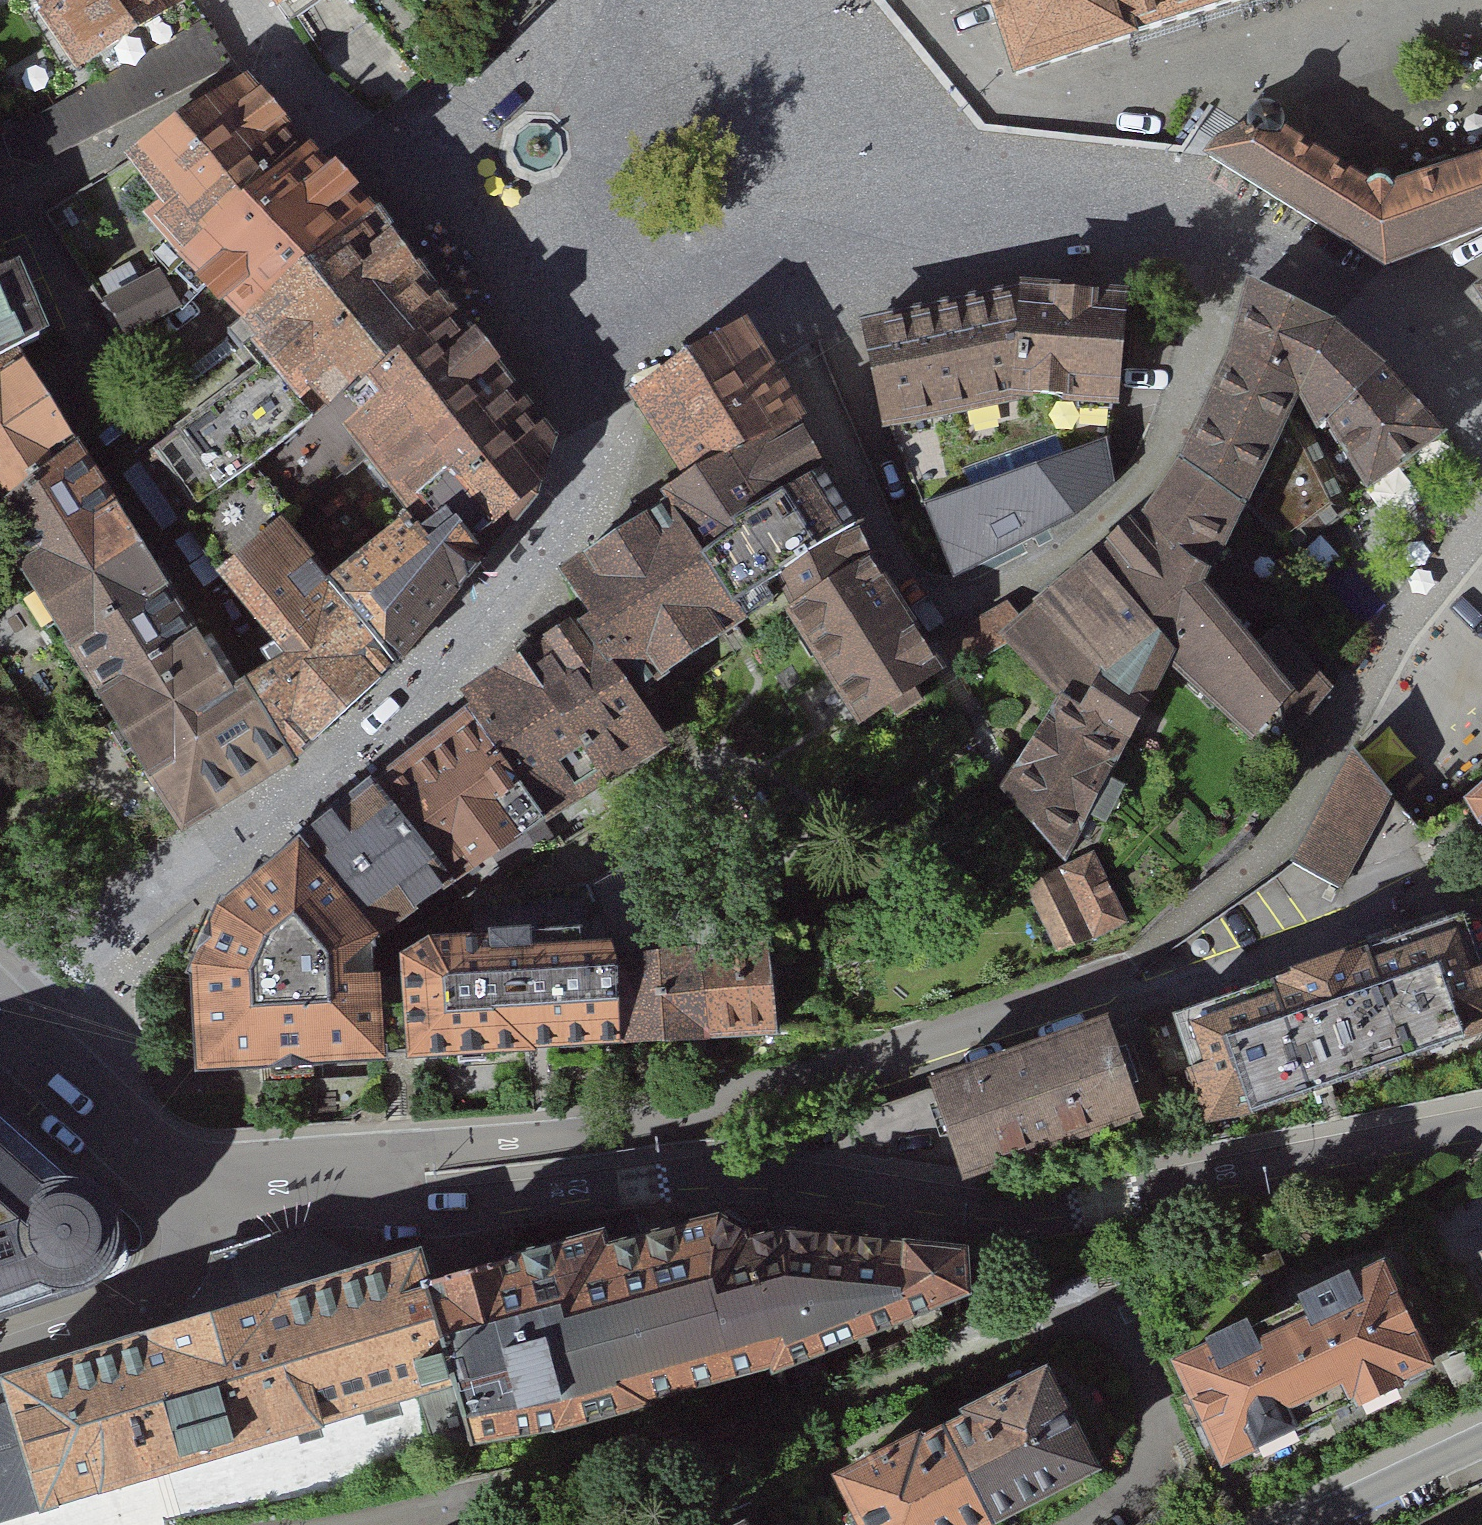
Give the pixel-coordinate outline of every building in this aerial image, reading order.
[(79,93),(203,17),(191,0),(23,0),(79,93)] [(279,24),(318,0),(258,0),(279,24)] [(1017,73),(1129,36),(1117,0),(994,0),(1017,73)] [(1129,36),(1241,0),(1117,0),(1129,36)] [(79,93),(1,142),(10,165),(36,172),(229,63),(203,17),(79,93)] [(280,149),(235,80),(121,157),(180,249),(155,263),(182,291),(312,186),(280,149)] [(1248,130),(1216,145),(1202,164),(1386,274),(1481,234),(1481,220),(1455,164),(1376,191),(1281,131),(1281,124),(1279,118),(1274,113),(1268,111),(1262,110),(1256,113),(1251,117),(1249,123),(1248,130)] [(1455,164),(1481,220),(1481,155),(1455,164)] [(312,186),(182,291),(231,336),(359,233),(335,208),(312,186)] [(359,233),(231,336),(257,364),(309,419),(341,451),(456,348),(406,289),(359,233)] [(28,335),(8,293),(0,268),(0,351),(28,335)] [(1058,695),(1001,785),(1067,861),(1153,669),(1236,745),(1285,693),(1199,599),(1249,506),(1274,543),(1333,504),(1290,418),(1299,399),(1318,432),(1327,427),(1367,488),(1445,430),(1384,362),(1334,321),(1248,282),(1165,479),(1122,525),(1000,632),(1058,695)] [(850,323),(871,433),(897,427),(952,572),(1072,514),(1114,482),(1107,435),(1108,412),(1112,306),(1010,295),(850,323)] [(220,939),(190,1010),(196,1115),(406,1101),(399,998),(379,999),(377,967),(665,747),(623,689),(730,628),(714,606),(761,584),(852,726),(937,671),(803,472),(819,464),(737,323),(676,360),(613,399),(669,483),(646,496),(652,510),(641,516),(544,573),(569,620),(523,649),(505,661),(451,695),(457,705),(442,717),(366,776),(297,882),(257,911),(220,939)] [(0,351),(0,575),(52,659),(169,835),(276,767),(287,759),(227,674),(217,675),(41,404),(16,353),(28,335),(0,351)] [(456,348),(341,451),(387,512),(456,600),(531,523),(572,486),(525,430),(456,348)] [(179,518),(309,419),(257,364),(134,456),(179,518)] [(394,668),(456,600),(387,512),(322,566),(394,668)] [(394,668),(322,566),(307,582),(267,521),(200,572),(266,658),(227,674),(287,759),(394,668)] [(1382,801),(1354,754),(1282,865),(1335,891),(1382,801)] [(1452,810),(1481,849),(1481,781),(1452,810)] [(1089,852),(1018,885),(1052,958),(1123,924),(1089,852)] [(1367,950),(1402,1050),(1481,1023),(1481,968),(1464,917),(1367,950)] [(1367,950),(1270,984),(1304,1084),(1356,1066),(1402,1050),(1367,950)] [(769,959),(698,979),(708,1070),(777,1063),(769,959)] [(698,979),(615,991),(621,1077),(708,1070),(698,979)] [(1270,984),(1172,1017),(1190,1068),(1207,1117),(1304,1084),(1270,984)] [(615,991),(399,998),(406,1101),(621,1077),(615,991)] [(1043,1133),(1138,1100),(1133,1088),(1105,1007),(930,1067),(963,1161),(1043,1133)] [(604,1241),(421,1283),(456,1402),(472,1455),(558,1436),(650,1412),(773,1377),(776,1387),(967,1298),(964,1263),(783,1238),(752,1245),(721,1227),(606,1256),(604,1241)] [(1326,1407),(1424,1361),(1379,1265),(1281,1311),(1326,1407)] [(206,1334),(8,1394),(11,1405),(0,1408),(0,1524),(220,1524),(340,1503),(476,1476),(472,1455),(456,1402),(421,1283),(417,1270),(358,1287),(324,1272),(218,1304),(206,1334)] [(1228,1452),(1326,1407),(1281,1311),(1183,1356),(1228,1452)] [(990,1520),(1091,1469),(1044,1376),(943,1426),(990,1520)] [(990,1520),(943,1426),(842,1477),(866,1524),(979,1524),(990,1520)]
